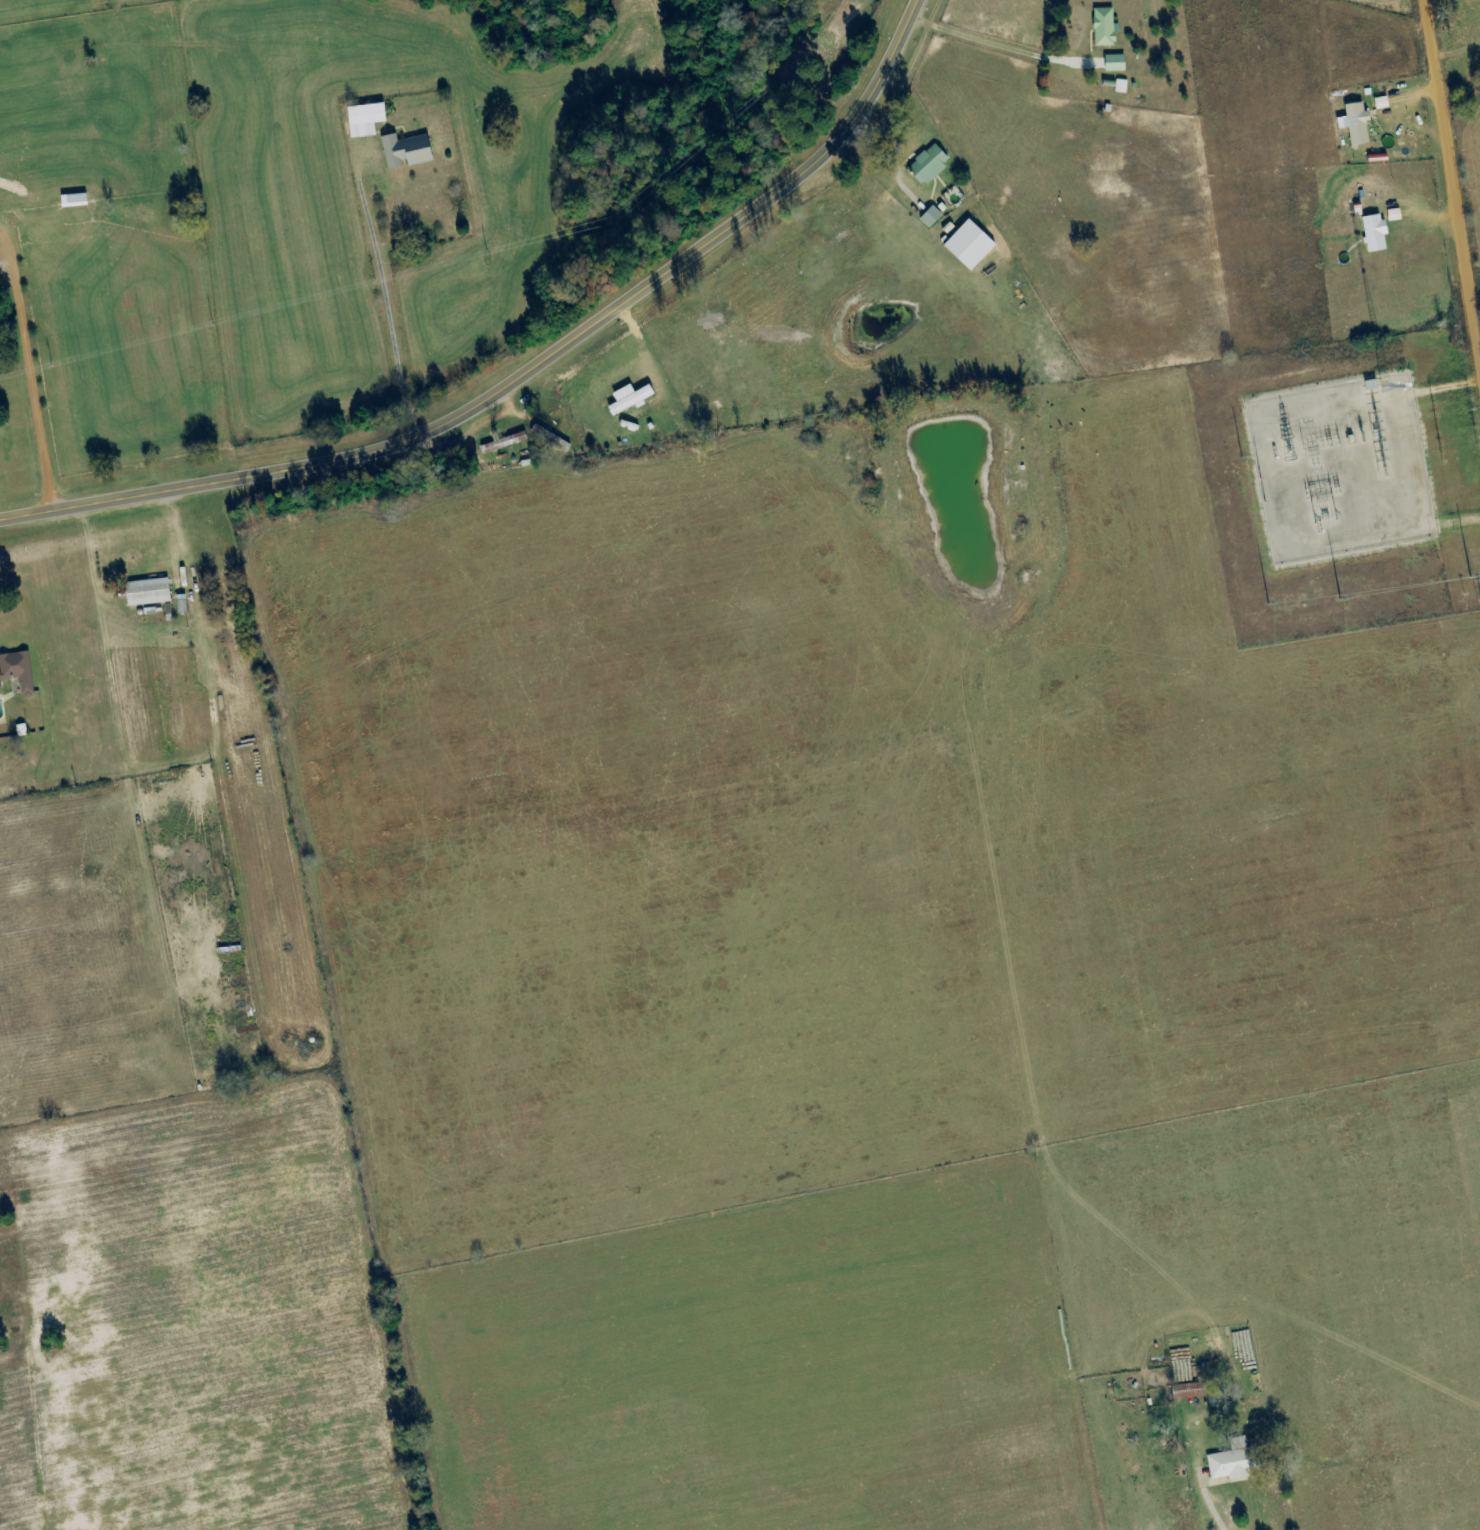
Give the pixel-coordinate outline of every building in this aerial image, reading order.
[(1111,24),(1110,8),(1091,9),(1092,47),(1113,46),(1112,34),(1117,34),(1117,24),(1111,24)] [(1122,55),(1102,56),(1103,72),(1122,71),(1122,55)] [(1126,81),(1115,80),(1114,93),(1125,94),(1126,81)] [(1374,110),(1386,108),(1385,97),(1372,99),(1374,110)] [(1346,128),(1348,146),(1367,144),(1364,112),(1361,112),(1361,103),(1342,105),(1343,118),(1334,119),(1335,129),(1346,128)] [(345,107),(348,138),(373,136),(372,124),(383,123),(381,104),(345,107)] [(425,135),(396,141),(394,134),(379,137),(386,169),(404,166),(404,167),(431,162),(425,135)] [(948,161),(932,144),(905,169),(921,186),(948,161)] [(60,207),(86,206),(85,195),(59,196),(60,207)] [(939,215),(930,205),(916,220),(926,229),(939,215)] [(1385,211),(1387,222),(1399,220),(1397,209),(1385,211)] [(1366,253),(1384,249),(1381,235),(1383,234),(1379,214),(1358,218),(1366,253)] [(940,246),(967,272),(993,245),(965,219),(940,246)] [(633,406),(652,397),(647,385),(631,393),(628,385),(610,394),(614,403),(605,407),(609,417),(633,406)] [(168,604),(167,580),(124,582),(125,606),(168,604)] [(27,652),(0,655),(0,681),(18,679),(20,696),(32,695),(27,652)] [(1171,1399),(1204,1397),(1203,1383),(1170,1385),(1171,1399)] [(1205,1455),(1208,1480),(1227,1477),(1228,1480),(1247,1477),(1246,1472),(1258,1470),(1254,1447),(1244,1448),(1243,1436),(1227,1439),(1229,1451),(1205,1455)]
